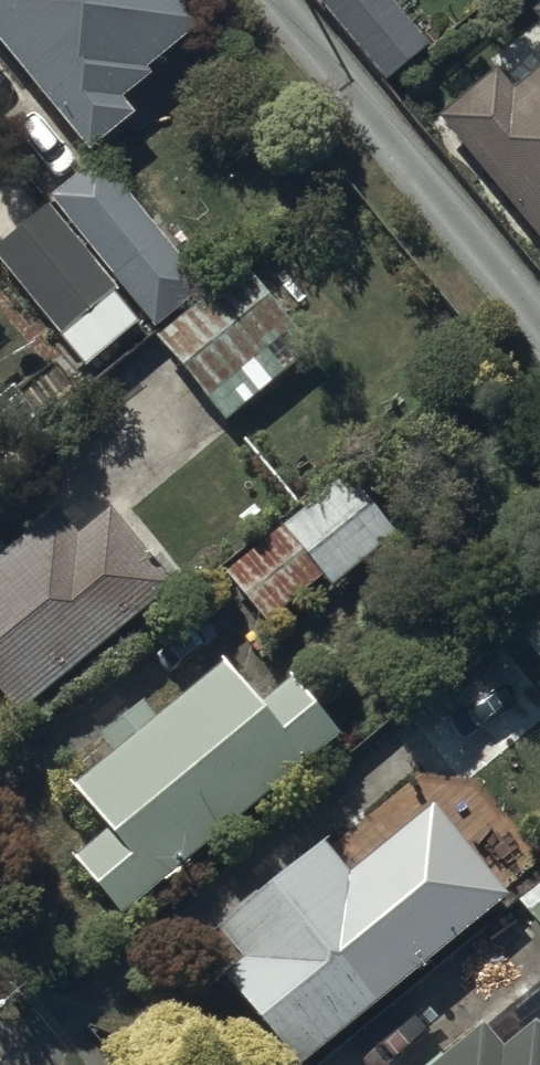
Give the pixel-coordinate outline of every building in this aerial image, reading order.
[(86,166),(132,128),(119,113),(149,88),(145,83),(200,38),(169,0),(0,0),(0,60),(86,166)] [(318,12),(384,94),(429,59),(381,0),(332,0),(318,12)] [(531,24),(539,34),(539,17),(531,24)] [(437,129),(539,252),(539,76),(512,100),(495,80),(437,129)] [(99,168),(50,209),(153,338),(203,298),(99,168)] [(0,252),(0,272),(62,347),(60,349),(83,378),(140,331),(115,300),(117,299),(45,212),(0,252)] [(248,269),(153,346),(225,432),(313,358),(280,319),(292,309),(272,285),(266,290),(248,269)] [(277,532),(221,579),(266,634),(322,587),(330,596),(393,544),(344,484),(281,537),(277,532)] [(0,541),(0,680),(17,700),(175,570),(111,492),(79,518),(58,493),(0,541)] [(400,723),(460,798),(539,733),(539,702),(496,646),(400,723)] [(107,821),(72,850),(121,908),(343,725),(295,666),(262,692),(254,683),(259,679),(248,667),(244,670),(227,650),(157,708),(143,691),(100,726),(114,742),(70,776),(107,821)] [(240,944),(220,961),(296,1054),(463,918),(418,863),(381,892),(352,856),(348,860),(322,829),(217,915),(240,944)] [(520,906),(539,932),(539,890),(520,906)] [(448,1064),(539,1064),(539,1043),(533,1035),(539,1029),(539,1028),(515,997),(468,1035),(475,1043),(448,1064)]
